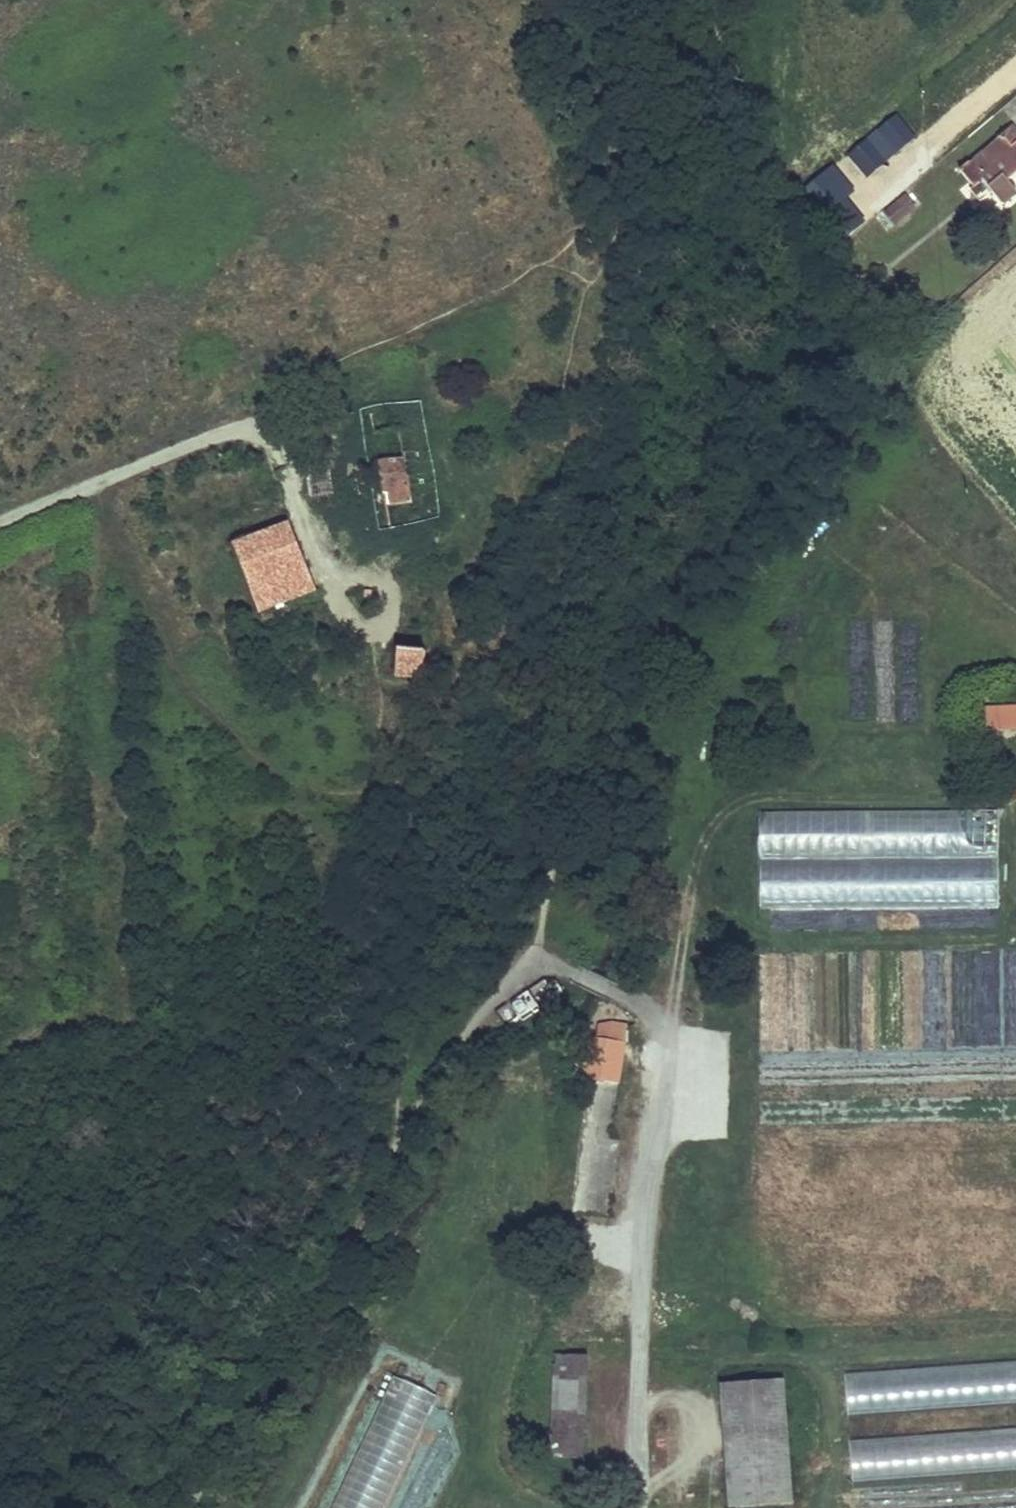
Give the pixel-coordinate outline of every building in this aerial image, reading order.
[(914,139),(896,116),(879,131),(897,154),(914,139)] [(981,203),(993,192),(1000,200),(1013,189),(1007,182),(1015,174),(1015,133),(1011,127),(1001,135),(1003,138),(971,165),(969,162),(960,170),(974,188),(970,190),(981,203)] [(886,164),(867,142),(851,155),(869,178),(886,164)] [(853,191),(835,168),(796,201),(834,247),(864,221),(845,198),(853,191)] [(913,198),(908,192),(877,217),(888,232),(903,219),(897,211),(913,198)] [(913,198),(897,211),(903,219),(920,206),(913,198)] [(356,415),(354,401),(342,403),(344,417),(356,415)] [(384,492),(372,493),(376,535),(390,534),(387,507),(412,503),(411,500),(399,428),(388,430),(376,432),(373,414),(373,412),(356,415),(344,417),(353,460),(354,463),(379,460),(384,492)] [(388,430),(385,412),(373,414),(376,432),(388,430)] [(334,494),(329,462),(307,465),(312,498),(334,494)] [(435,509),(434,497),(411,500),(412,503),(387,507),(390,534),(443,534),(445,509),(435,509)] [(305,564),(290,524),(261,535),(277,575),(305,564)] [(261,535),(233,545),(258,612),(314,589),(305,564),(277,575),(261,535)] [(398,649),(396,676),(422,678),(423,651),(398,649)] [(986,728),(1015,727),(1015,708),(985,709),(986,728)] [(758,808),(759,907),(999,906),(998,806),(758,808)] [(582,1077),(618,1083),(625,1042),(588,1036),(582,1077)] [(587,1359),(554,1357),(551,1457),(583,1459),(587,1359)] [(844,1366),(845,1409),(1015,1403),(1015,1360),(844,1366)] [(432,1389),(386,1371),(332,1507),(385,1507),(432,1389)] [(722,1386),(730,1507),(792,1502),(784,1381),(722,1386)] [(1015,1470),(1015,1427),(848,1435),(850,1478),(1015,1470)]
